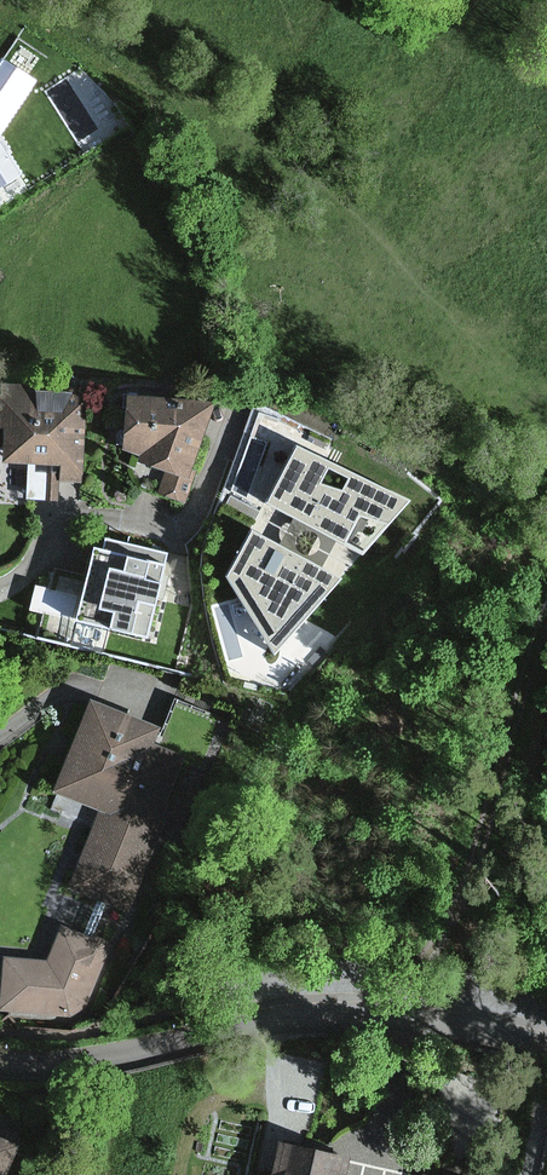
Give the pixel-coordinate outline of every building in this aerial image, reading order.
[(2,59),(0,62),(0,136),(36,82),(2,59)] [(22,174),(0,138),(0,187),(22,174)] [(182,502),(210,408),(121,403),(118,454),(140,460),(132,488),(182,502)] [(0,404),(0,469),(26,469),(26,503),(52,503),(52,484),(80,484),(79,404),(0,404)] [(280,537),(246,520),(216,576),(271,654),(345,578),(325,563),(336,542),(365,555),(416,496),(291,437),(261,504),(289,517),(280,537)] [(165,553),(94,538),(79,610),(134,621),(130,641),(172,650),(185,586),(159,581),(165,553)] [(82,708),(48,792),(97,811),(65,891),(129,917),(174,806),(162,801),(178,762),(147,749),(153,736),(82,708)] [(79,1008),(85,1003),(106,947),(99,939),(57,931),(43,962),(1,955),(0,974),(0,1009),(69,1015),(79,1008)] [(0,1131),(0,1174),(20,1174),(31,1141),(0,1131)] [(347,1158),(275,1143),(268,1174),(344,1174),(347,1158)]
